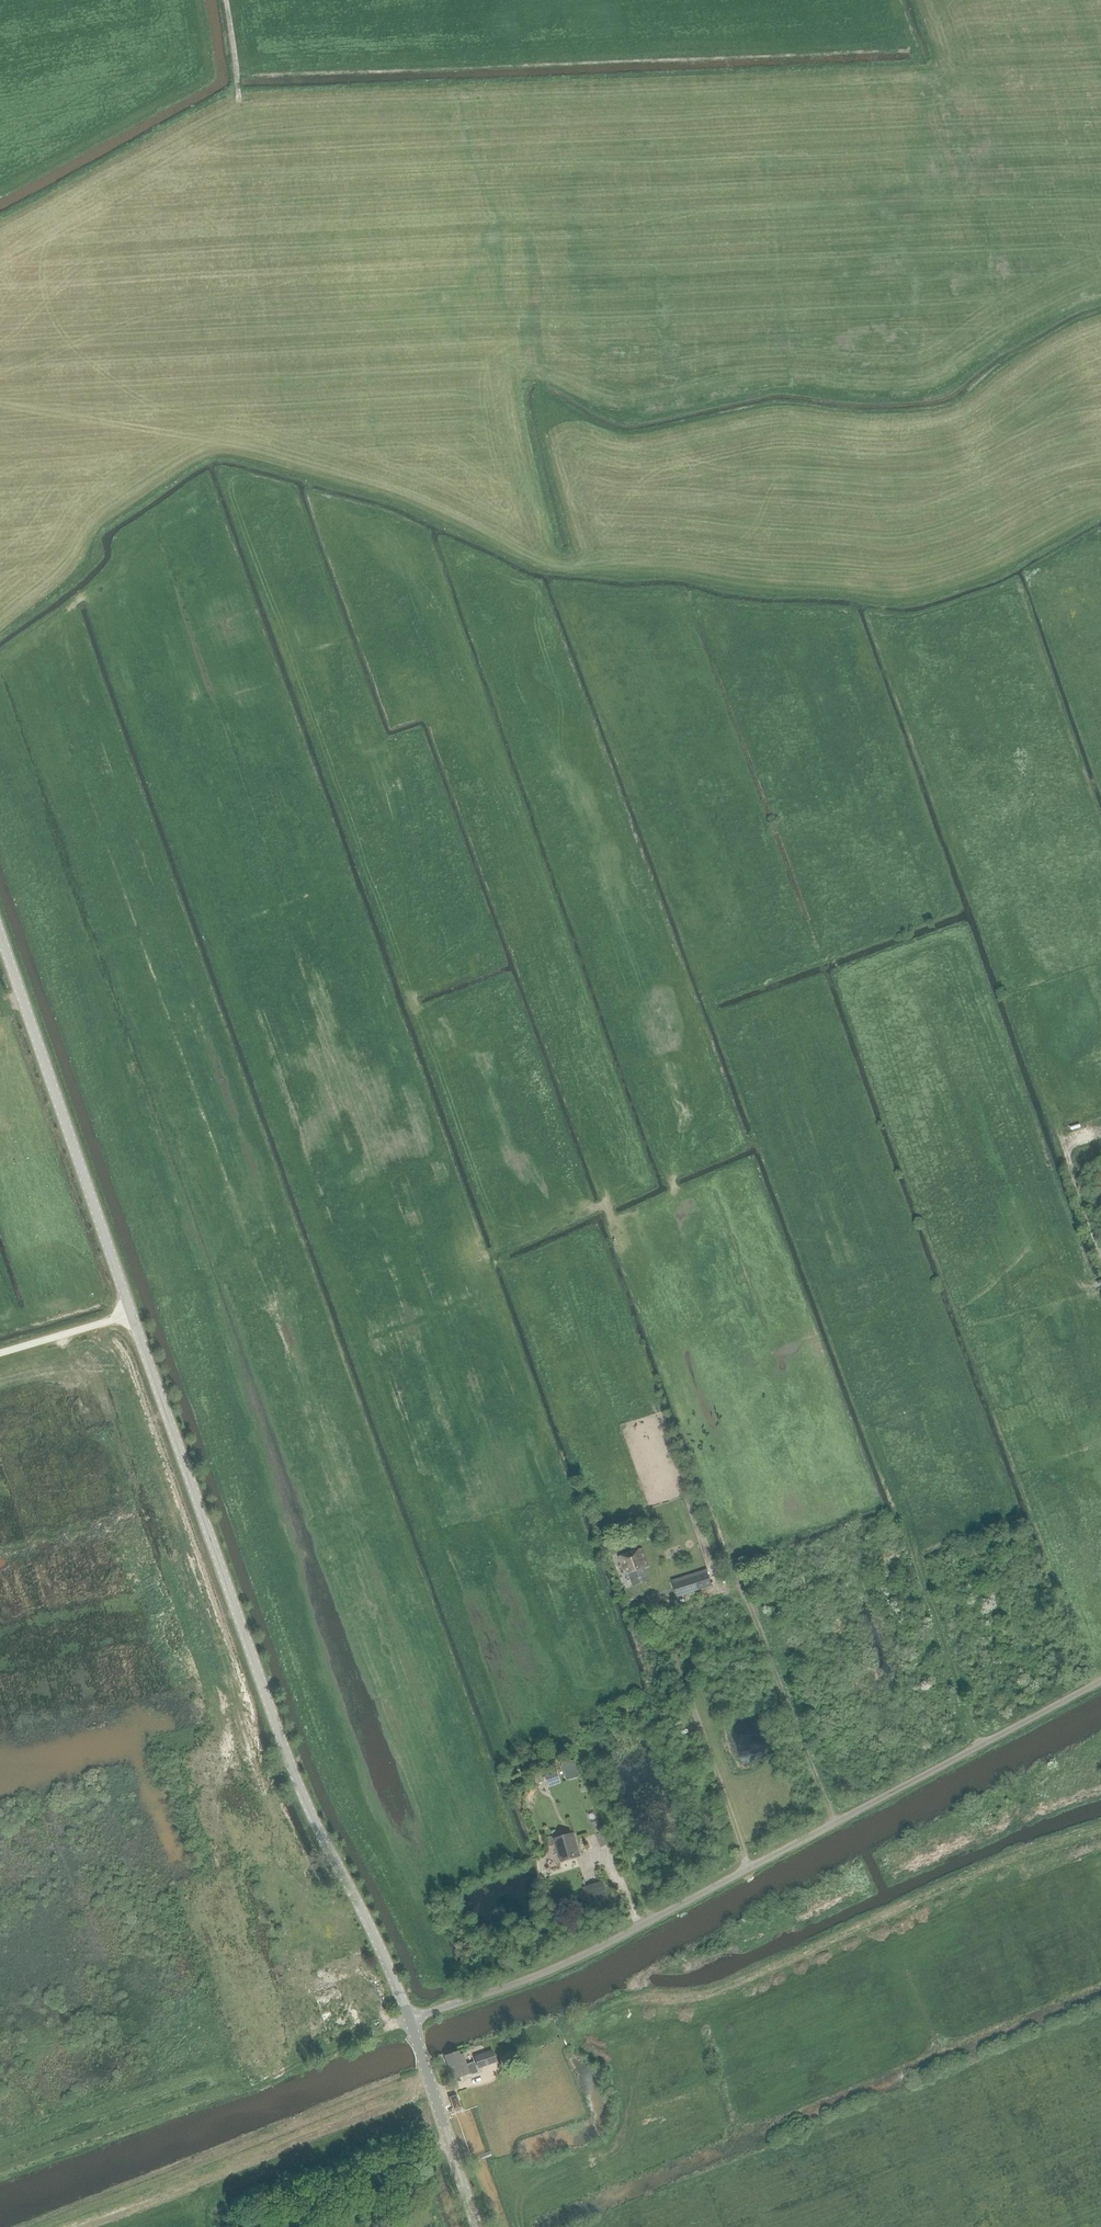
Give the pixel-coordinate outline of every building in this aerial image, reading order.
[(633,1586),(649,1580),(644,1568),(649,1566),(642,1549),(619,1558),(626,1575),(629,1574),(633,1586)] [(711,1585),(707,1573),(672,1584),(676,1597),(711,1585)] [(566,1779),(579,1777),(576,1759),(563,1762),(566,1779)] [(518,1775),(530,1771),(527,1761),(515,1765),(518,1775)] [(556,1769),(545,1772),(548,1780),(558,1777),(556,1769)] [(589,1837),(594,1849),(608,1845),(604,1832),(589,1837)] [(560,1863),(580,1857),(573,1833),(553,1839),(560,1863)] [(603,1901),(598,1884),(587,1887),(593,1904),(603,1901)] [(275,1967),(280,1978),(298,1970),(294,1960),(275,1967)] [(496,2063),(492,2050),(473,2056),(477,2069),(496,2063)] [(445,2056),(453,2079),(471,2073),(472,2075),(478,2072),(475,2062),(468,2064),(469,2065),(467,2066),(462,2051),(445,2056)] [(460,2108),(456,2095),(449,2098),(453,2110),(460,2108)]
